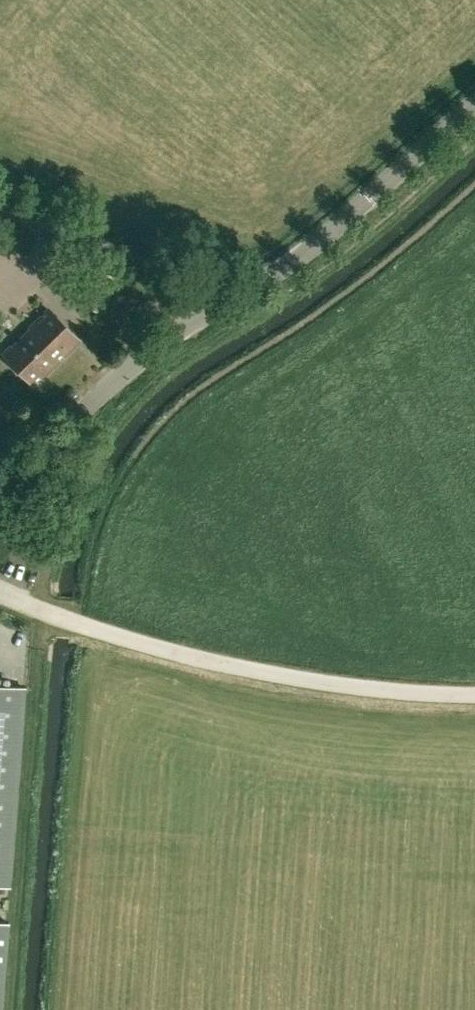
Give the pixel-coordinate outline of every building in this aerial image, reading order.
[(3,353),(33,384),(79,340),(48,309),(3,353)] [(0,686),(0,885),(8,886),(24,688),(0,686)] [(9,922),(0,921),(0,1009),(2,1009),(9,922)]
